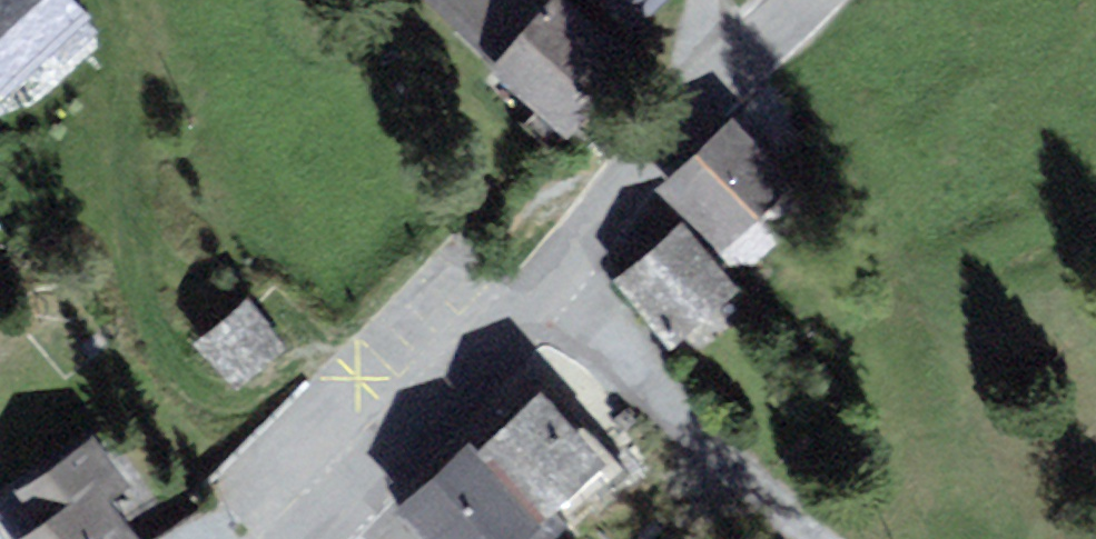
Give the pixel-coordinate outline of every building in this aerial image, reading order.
[(75,1),(74,0),(0,0),(0,69),(75,1)] [(497,53),(545,0),(439,0),(497,53)] [(497,53),(567,116),(626,52),(568,0),(545,0),(497,53)] [(637,24),(661,0),(613,0),(637,24)] [(784,178),(734,123),(668,183),(719,237),(784,178)] [(732,283),(681,220),(618,271),(669,334),(732,283)] [(238,380),(286,342),(252,300),(204,337),(238,380)] [(614,475),(556,411),(501,461),(560,524),(614,475)] [(12,534),(16,538),(142,538),(119,508),(138,493),(93,432),(26,481),(46,509),(12,534)] [(479,465),(415,521),(430,538),(545,538),(479,465)]
